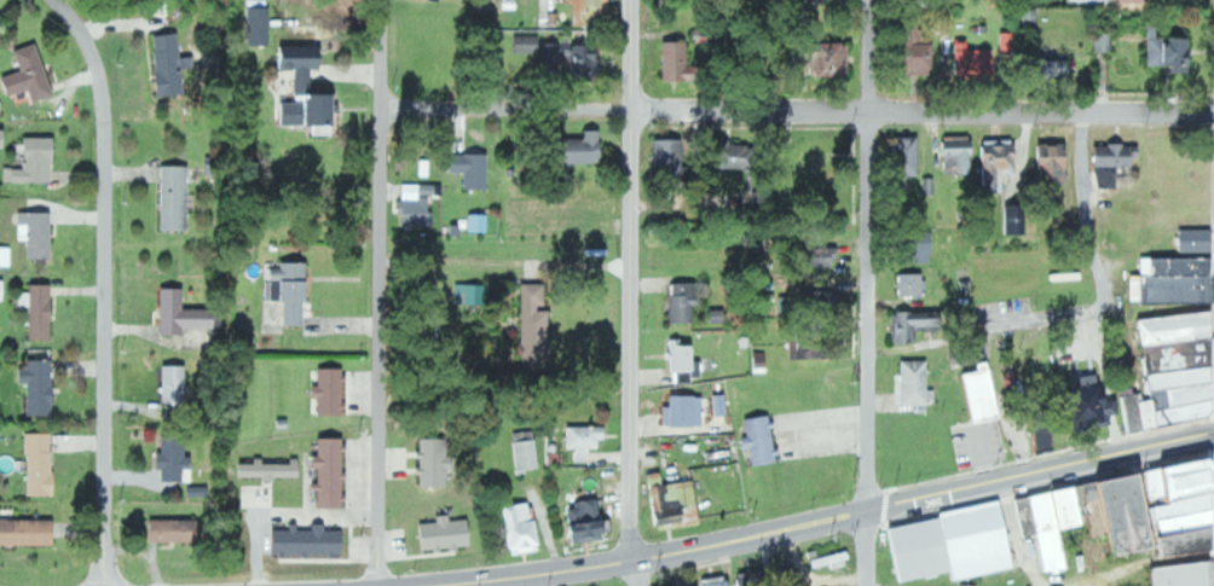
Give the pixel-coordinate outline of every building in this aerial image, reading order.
[(574,23),(591,24),(591,4),(609,4),(609,0),(566,0),(566,3),(575,3),(574,23)] [(271,44),(271,7),(248,7),(249,45),(271,44)] [(1152,66),(1171,66),(1171,73),(1191,73),(1191,62),(1194,62),(1194,37),(1160,37),(1160,23),(1152,23),(1152,66)] [(156,35),(162,96),(185,94),(180,32),(156,35)] [(1024,49),(1024,33),(1002,32),(1001,48),(1024,49)] [(1097,52),(1112,51),(1111,32),(1097,32),(1097,52)] [(545,42),(546,73),(601,72),(600,44),(574,44),(574,34),(562,34),(562,42),(545,42)] [(706,78),(706,61),(699,61),(699,42),(668,41),(668,77),(706,78)] [(852,42),(823,43),(825,73),(853,72),(852,42)] [(919,73),(942,71),(939,42),(917,44),(919,73)] [(956,77),(997,76),(996,49),(971,49),(971,42),(956,42),(956,77)] [(32,89),(36,101),(57,95),(41,43),(18,50),(24,71),(3,77),(9,96),(32,89)] [(282,124),(314,125),(314,134),(341,134),(341,93),(322,92),(322,80),(315,80),(315,66),(297,66),(297,102),(282,101),(282,124)] [(0,128),(0,146),(10,146),(9,128),(0,128)] [(588,138),(568,138),(568,163),(606,162),(606,130),(588,130),(588,138)] [(56,136),(27,137),(28,167),(6,167),(6,182),(57,181),(56,136)] [(924,137),(897,136),(896,168),(923,168),(924,137)] [(946,176),(978,175),(978,137),(945,137),(946,176)] [(686,138),(657,138),(656,178),(686,178),(686,138)] [(1015,139),(984,140),(986,193),(1006,192),(1006,178),(1024,178),(1022,149),(1015,150),(1015,139)] [(722,168),(749,168),(748,208),(768,208),(769,144),(722,144),(722,168)] [(1039,145),(1040,182),(1072,180),(1071,144),(1039,145)] [(1099,144),(1099,188),(1121,188),(1120,167),(1140,167),(1140,144),(1099,144)] [(490,189),(491,154),(459,153),(459,172),(466,172),(465,188),(490,189)] [(165,229),(191,230),(192,165),(166,165),(165,229)] [(438,184),(404,183),(403,225),(434,226),(435,194),(438,194),(438,184)] [(1029,233),(1028,203),(1008,204),(1009,234),(1029,233)] [(55,212),(20,211),(20,239),(31,239),(30,258),(54,258),(55,212)] [(1180,232),(1180,251),(1213,250),(1212,231),(1180,232)] [(0,247),(0,265),(12,266),(13,247),(0,247)] [(1147,259),(1147,274),(1213,274),(1213,259),(1147,259)] [(307,324),(307,302),(314,302),(314,280),(311,280),(310,261),(284,262),(284,267),(268,267),(268,300),(287,300),(287,325),(307,324)] [(926,295),(926,273),(900,273),(900,296),(926,295)] [(1147,274),(1134,274),(1135,302),(1213,302),(1213,274),(1147,274)] [(548,283),(525,282),(525,368),(552,369),(552,310),(548,310),(548,283)] [(696,305),(705,305),(705,294),(698,294),(697,282),(672,282),(673,322),(696,322),(696,305)] [(488,306),(488,284),(457,283),(456,305),(488,306)] [(33,307),(32,338),(54,339),(56,284),(33,284),(32,292),(22,292),(22,306),(33,307)] [(164,334),(187,334),(187,328),(223,328),(223,309),(187,309),(187,288),(164,287),(164,334)] [(812,300),(835,303),(837,290),(814,287),(812,300)] [(895,312),(896,342),(920,342),(920,329),(945,329),(945,311),(895,312)] [(1143,319),(1213,311),(1213,337),(1147,346),(1143,319)] [(792,359),(834,358),(834,334),(791,335),(792,359)] [(1147,346),(1213,337),(1213,365),(1152,373),(1147,346)] [(700,343),(673,342),(672,370),(699,372),(700,343)] [(56,415),(56,359),(30,359),(30,367),(22,367),(22,382),(31,382),(31,415),(56,415)] [(931,359),(905,359),(905,404),(938,403),(937,387),(932,387),(931,359)] [(970,372),(979,422),(1006,417),(998,367),(994,369),(993,362),(984,364),(985,370),(970,372)] [(1152,373),(1156,390),(1213,381),(1213,365),(1152,373)] [(321,398),(321,415),(347,414),(346,367),(321,368),(321,385),(315,385),(316,398),(321,398)] [(1156,390),(1213,381),(1213,398),(1160,408),(1157,399),(1156,390)] [(1125,396),(1132,433),(1150,428),(1144,401),(1141,393),(1125,396)] [(714,395),(715,416),(729,415),(727,394),(714,395)] [(667,406),(667,426),(706,425),(705,395),(674,396),(674,406),(667,406)] [(1160,408),(1213,398),(1213,416),(1163,425),(1160,408)] [(1144,401),(1157,399),(1160,408),(1163,425),(1150,428),(1144,401)] [(749,418),(750,436),(746,436),(747,449),(754,449),(754,464),(778,463),(775,416),(749,418)] [(571,426),(571,448),(577,448),(577,460),(591,461),(591,447),(601,447),(602,439),(609,439),(610,426),(571,426)] [(518,470),(542,468),(538,430),(514,432),(518,470)] [(30,495),(57,494),(56,432),(29,433),(30,495)] [(192,435),(162,435),(161,470),(165,470),(165,480),(191,481),(192,435)] [(347,437),(320,437),(320,468),(319,468),(319,489),(321,489),(321,507),(347,507),(347,437)] [(449,486),(450,438),(422,438),(422,486),(449,486)] [(1213,458),(1213,459),(1213,492),(1158,504),(1151,474),(1151,470),(1213,458)] [(303,478),(303,460),(257,460),(257,463),(242,463),(241,478),(303,478)] [(655,525),(688,522),(686,501),(669,503),(666,472),(650,473),(655,525)] [(1151,474),(1103,483),(1117,557),(1168,547),(1158,504),(1151,474)] [(1077,487),(1085,524),(1060,530),(1052,492),(1077,487)] [(1052,492),(1060,530),(1069,568),(1046,572),(1036,534),(1028,497),(1052,492)] [(1158,504),(1213,492),(1213,549),(1169,556),(1168,547),(1158,504)] [(1036,534),(1024,536),(1014,500),(1028,497),(1036,534)] [(605,520),(602,498),(571,501),(573,531),(576,530),(577,541),(614,537),(613,519),(605,520)] [(890,529),(901,584),(949,573),(950,581),(1013,568),(999,501),(938,514),(940,518),(890,529)] [(534,502),(508,507),(517,554),(543,549),(534,502)] [(475,545),(474,520),(453,520),(453,515),(440,515),(440,522),(422,523),(423,550),(461,549),(461,546),(475,545)] [(0,518),(0,544),(58,545),(59,519),(0,518)] [(154,542),(204,541),(203,518),(153,519),(154,542)] [(276,554),(347,554),(347,530),(328,530),(328,523),(314,523),(314,527),(291,527),(291,529),(276,529),(276,554)] [(1213,559),(1213,585),(1155,585),(1152,567),(1213,559)] [(763,572),(738,572),(739,585),(763,585),(763,572)]
